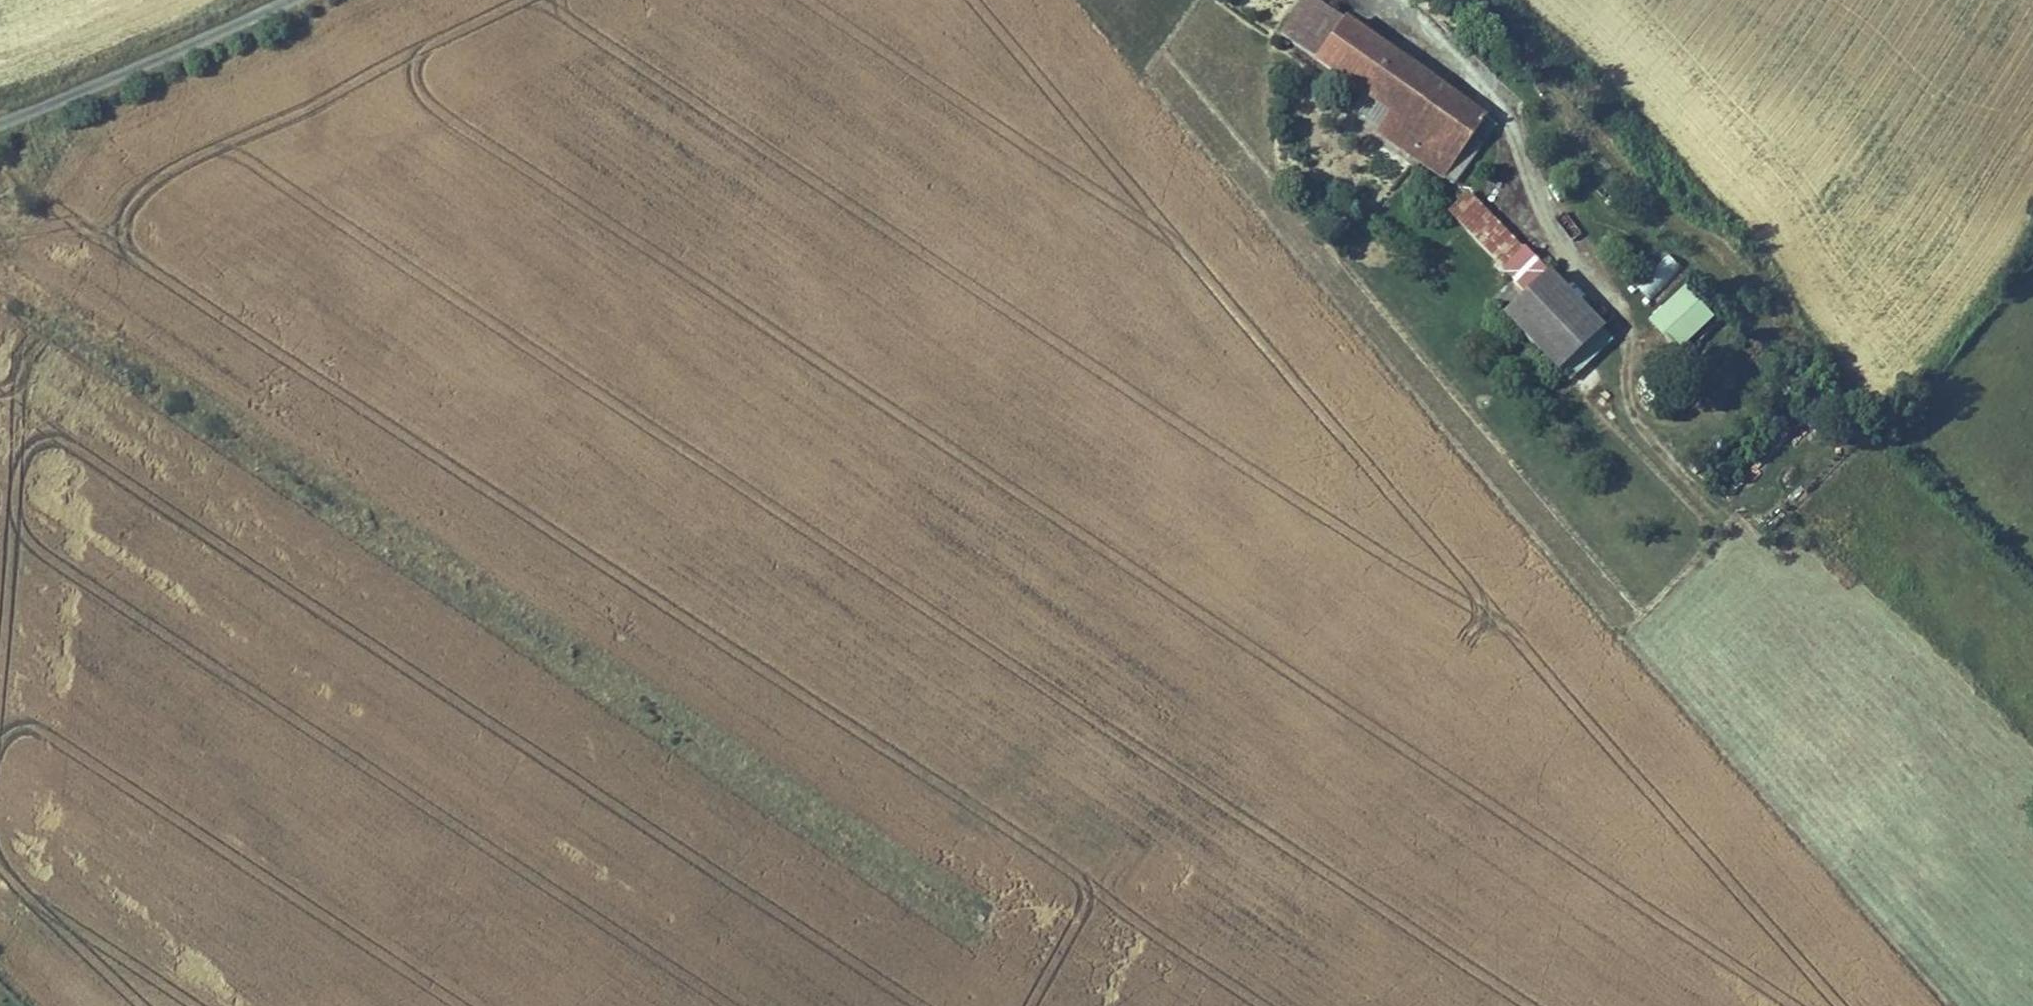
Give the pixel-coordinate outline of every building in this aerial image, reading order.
[(1300,58),(1327,17),(1311,6),(1284,47),(1300,58)] [(1320,72),(1347,31),(1327,17),(1300,58),(1320,72)] [(1359,98),(1387,57),(1347,31),(1320,72),(1359,98)] [(1469,165),(1494,129),(1387,57),(1359,98),(1394,121),(1381,140),(1445,183),(1461,159),(1469,165)] [(1608,334),(1550,275),(1472,194),(1450,216),(1529,297),(1505,321),(1561,379),(1608,334)] [(1653,302),(1683,267),(1665,252),(1635,288),(1653,302)] [(1676,351),(1716,316),(1688,285),(1648,320),(1676,351)]
